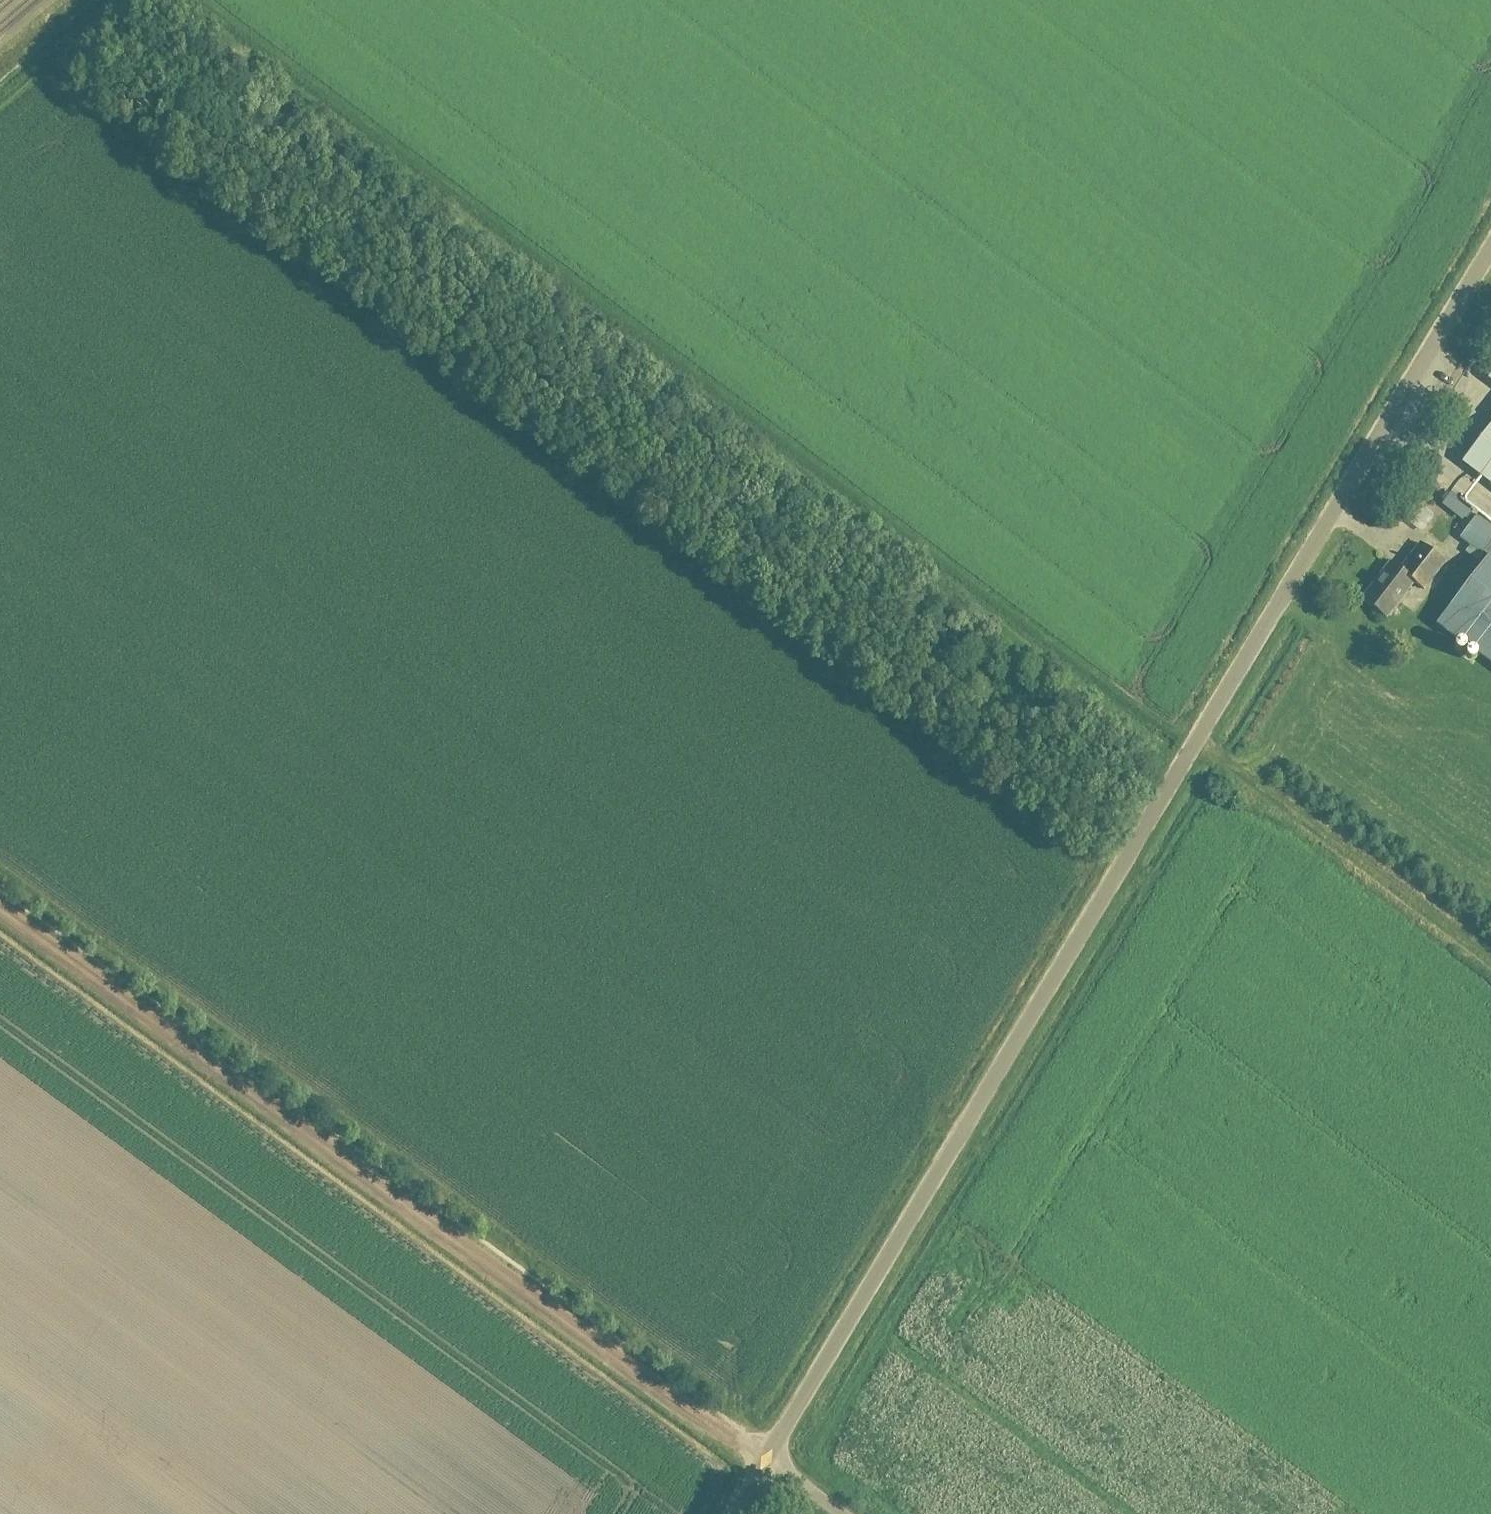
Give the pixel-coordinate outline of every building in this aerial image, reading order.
[(1465,461),(1490,481),(1490,427),(1465,461)] [(1483,554),(1490,543),(1490,524),(1478,514),(1461,536),(1483,554)] [(1424,588),(1445,561),(1420,543),(1400,570),(1391,562),(1363,600),(1387,618),(1414,581),(1424,588)] [(1490,556),(1451,607),(1437,624),(1455,638),(1457,635),(1490,661),(1490,556)]
